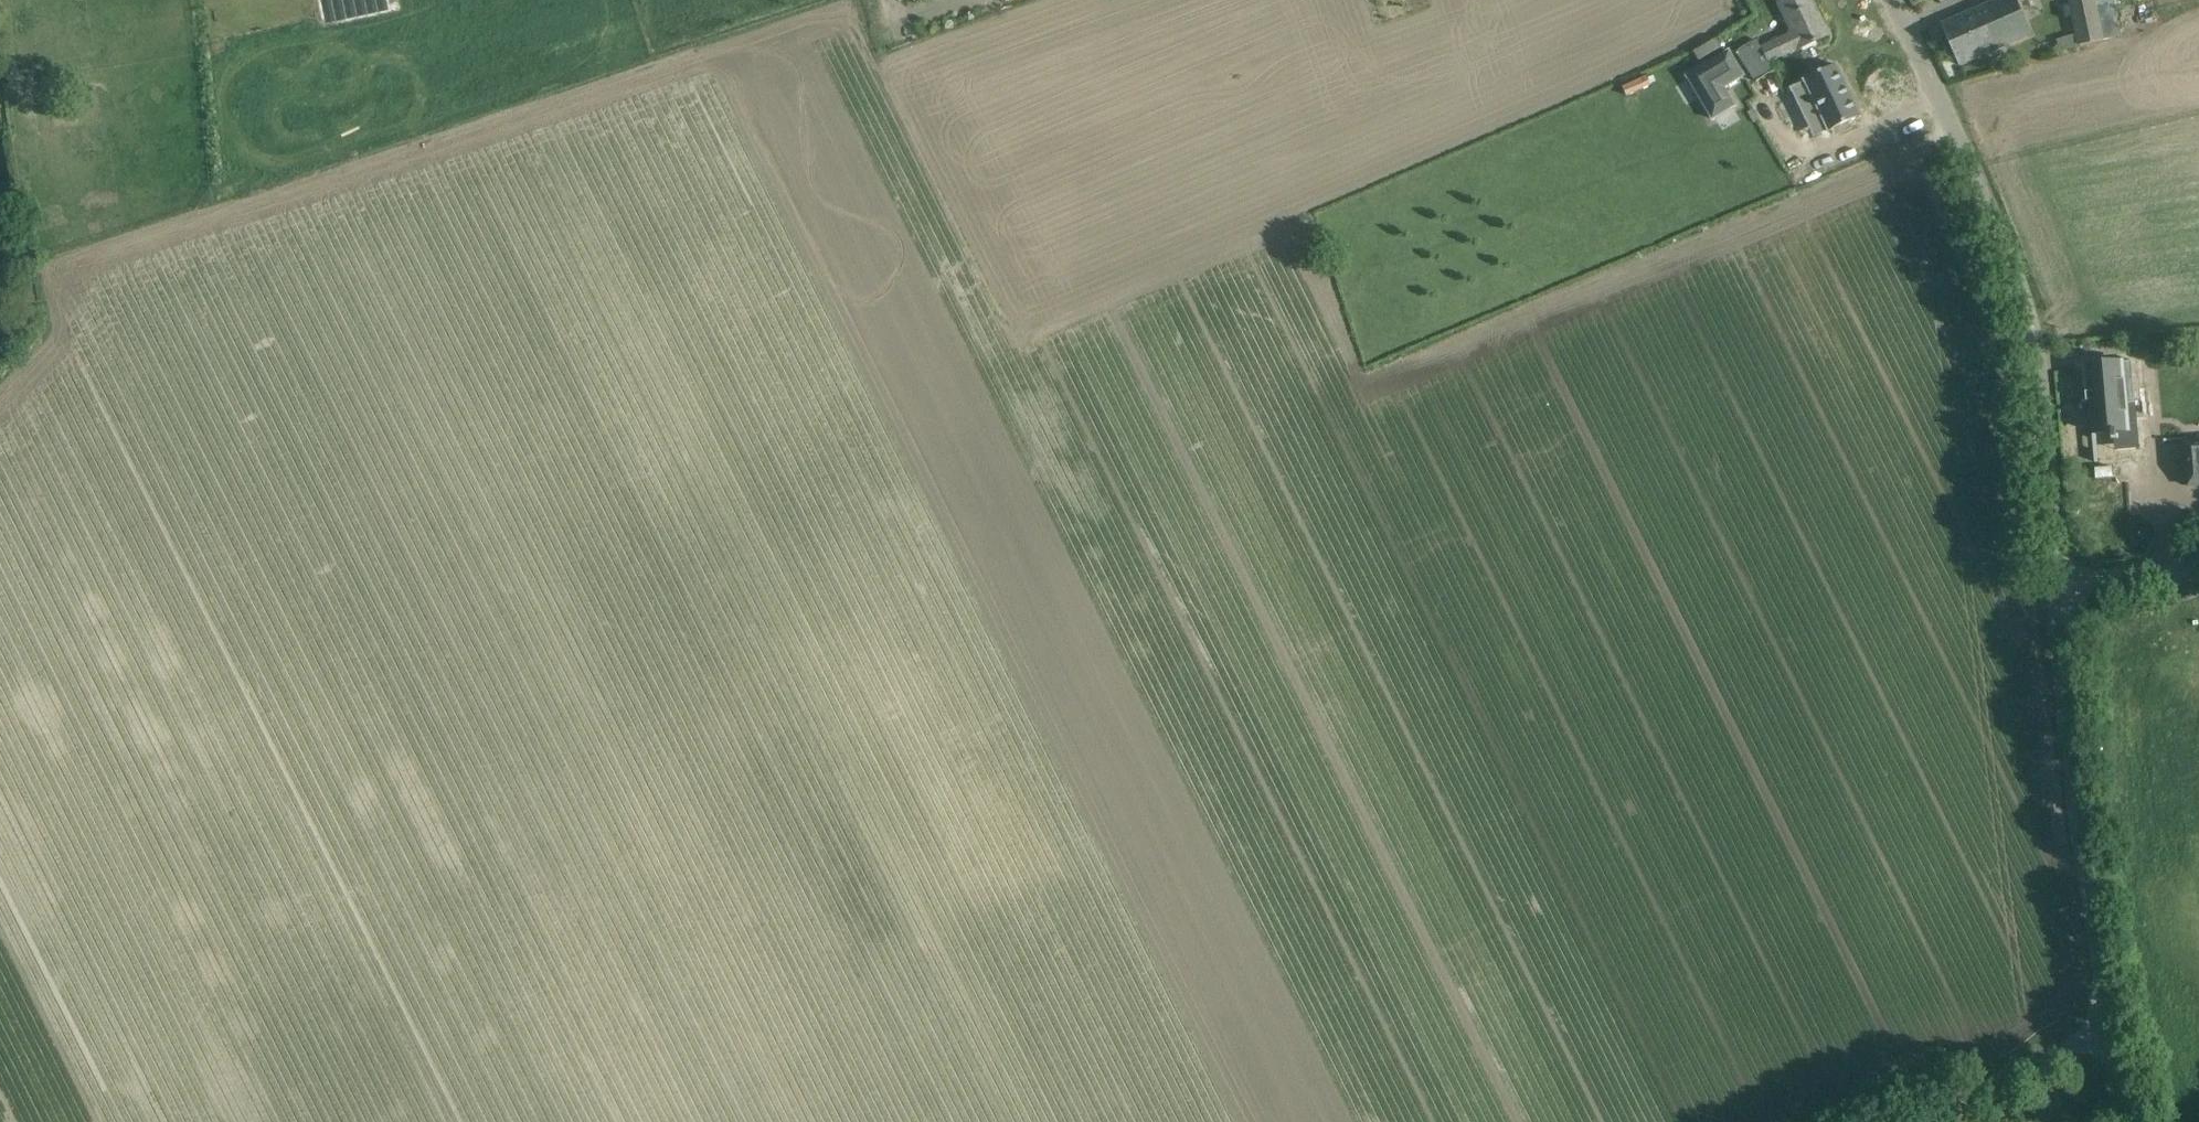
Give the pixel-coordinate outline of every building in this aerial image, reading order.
[(1808,0),(1785,0),(1779,3),(1794,33),(1761,48),(1756,40),(1737,51),(1757,82),(1776,70),(1771,62),(1800,47),(1801,48),(1828,35),(1819,15),(1816,16),(1808,0)] [(2014,0),(1999,0),(1942,25),(1960,65),(2029,35),(2014,0)] [(2096,0),(2069,0),(2079,46),(2104,41),(2096,0)] [(1721,39),(1700,51),(1707,63),(1728,51),(1721,39)] [(1729,50),(1687,76),(1713,119),(1736,106),(1725,87),(1734,82),(1744,76),(1729,50)] [(1824,65),(1793,80),(1817,131),(1849,116),(1824,65)] [(1651,75),(1623,86),(1627,97),(1655,85),(1651,75)] [(2074,372),(2069,373),(2069,374),(2075,374),(2078,407),(2073,407),(2073,410),(2082,409),(2085,439),(2101,437),(2102,445),(2106,445),(2106,437),(2118,436),(2115,410),(2125,409),(2123,383),(2127,382),(2127,380),(2122,381),(2121,369),(2126,369),(2126,367),(2107,369),(2074,372)] [(2184,442),(2188,486),(2198,485),(2198,440),(2184,442)]
